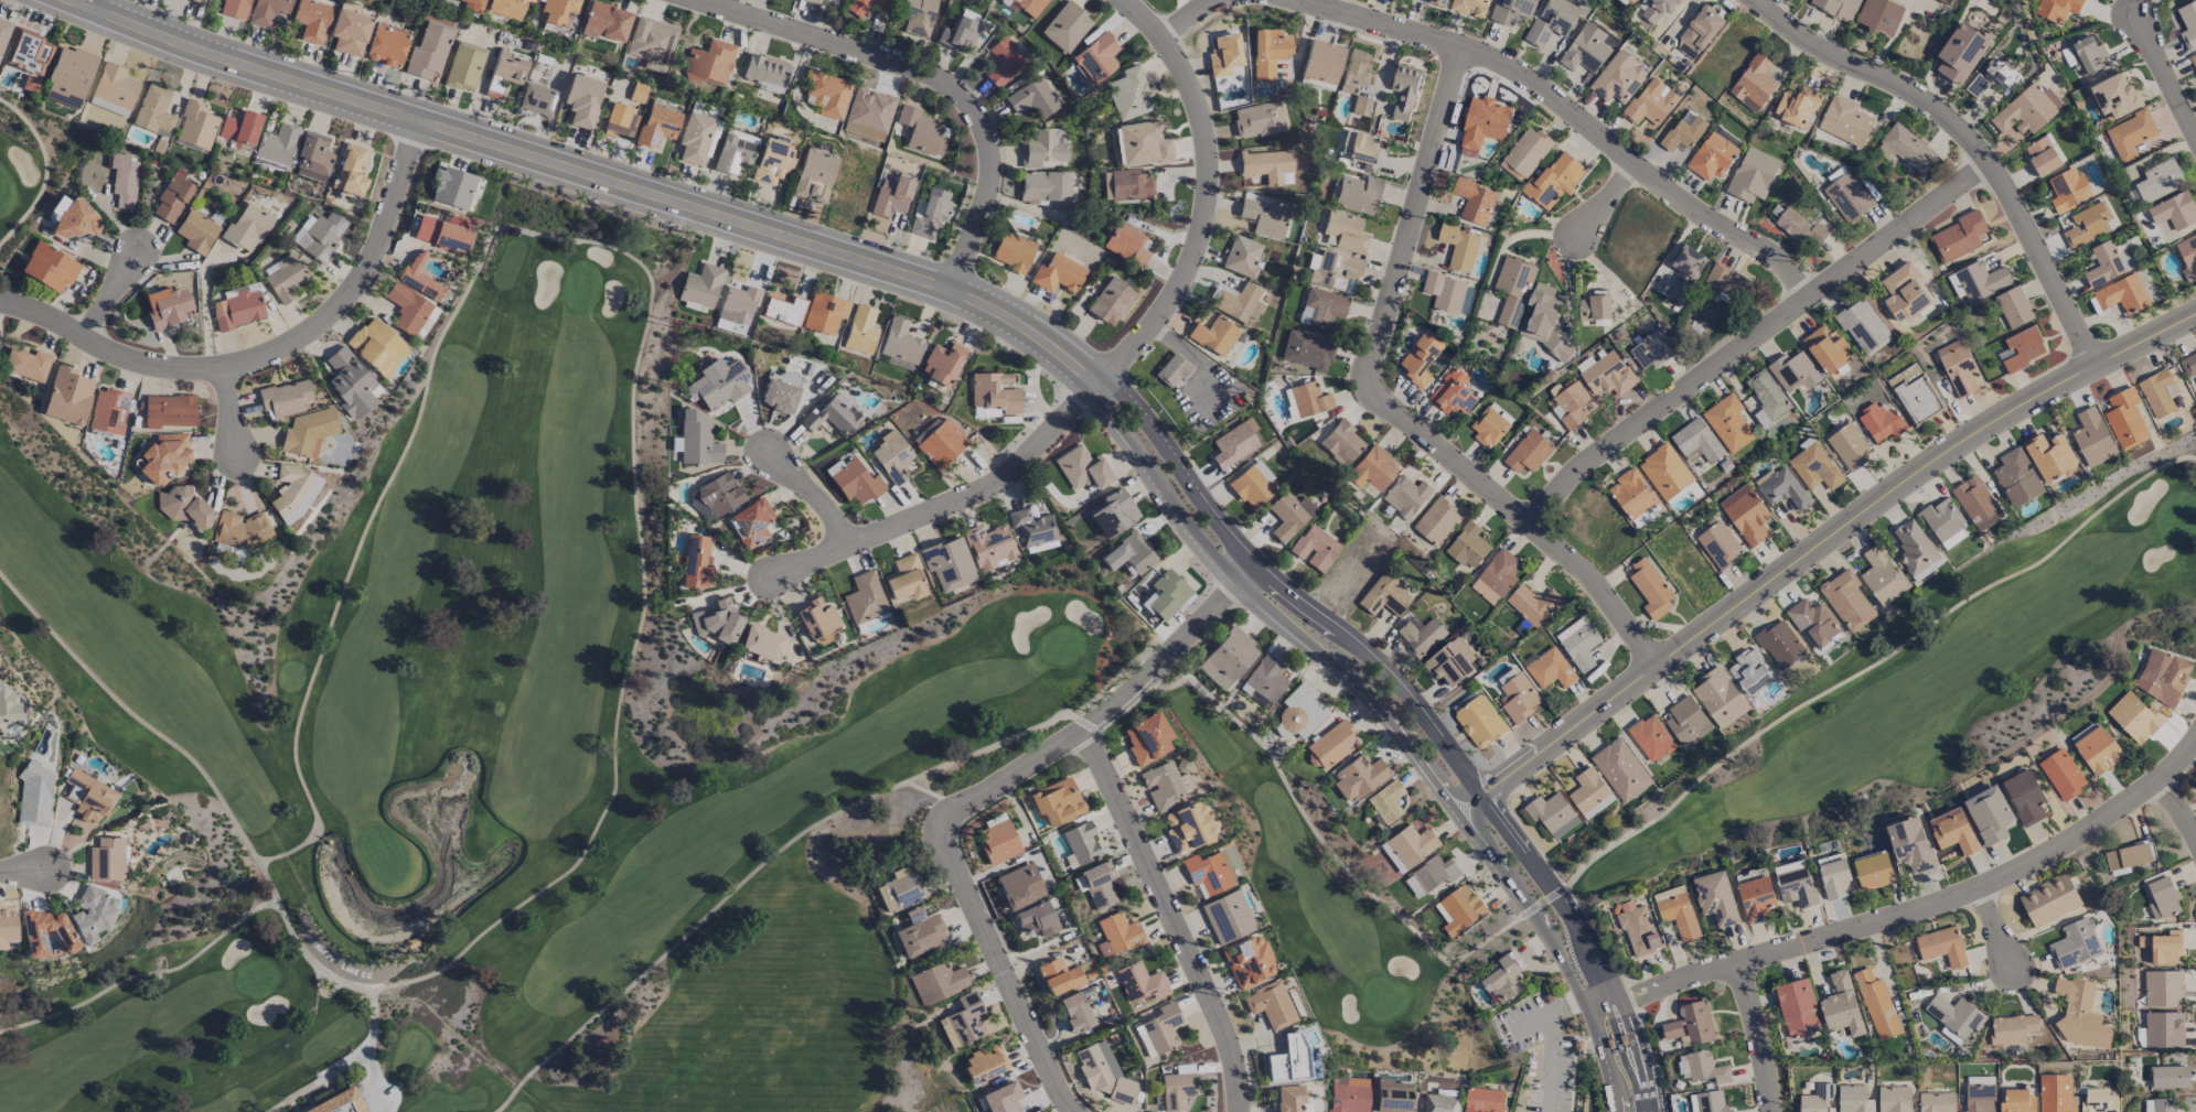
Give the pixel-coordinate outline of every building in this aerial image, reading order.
[(243,21),(249,0),(223,0),(218,14),(243,21)] [(247,24),(269,30),(274,11),(287,14),(291,0),(254,0),(247,24)] [(321,46),(332,7),(307,0),(297,0),(291,21),(303,24),(298,40),(321,46)] [(484,0),(456,0),(456,1),(466,4),(464,11),(480,15),(484,0)] [(525,2),(533,4),(534,0),(489,0),(486,12),(521,21),(525,2)] [(561,27),(566,12),(575,15),(580,0),(543,0),(537,20),(561,27)] [(864,7),(885,13),(889,0),(847,0),(844,13),(862,17),(864,7)] [(899,18),(905,19),(902,33),(927,39),(937,0),(903,0),(899,18)] [(1034,19),(1048,0),(1007,0),(1034,19)] [(1092,21),(1066,0),(1065,0),(1038,34),(1065,55),(1092,21)] [(1450,9),(1485,18),(1490,0),(1452,0),(1450,9)] [(1510,26),(1514,14),(1530,19),(1537,0),(1493,0),(1487,18),(1510,26)] [(1542,48),(1550,30),(1569,38),(1582,8),(1565,0),(1547,0),(1539,18),(1534,17),(1523,39),(1542,48)] [(1650,0),(1639,15),(1653,25),(1663,10),(1669,15),(1679,2),(1676,0),(1650,0)] [(1808,6),(1851,23),(1860,0),(1811,0),(1808,6)] [(1891,38),(1904,8),(1886,0),(1864,0),(1855,22),(1891,38)] [(2067,10),(2077,14),(2083,0),(2038,0),(2033,13),(2061,25),(2067,10)] [(2179,32),(2187,52),(2195,48),(2195,0),(2194,0),(2175,8),(2185,30),(2179,32)] [(581,32),(623,44),(631,13),(590,1),(581,32)] [(1726,21),(1706,3),(1676,36),(1696,54),(1726,21)] [(360,58),(371,19),(336,9),(328,36),(335,38),(331,50),(360,58)] [(642,68),(664,74),(678,28),(636,16),(625,54),(645,59),(642,68)] [(955,50),(958,42),(971,47),(979,24),(957,16),(951,31),(941,27),(935,42),(955,50)] [(11,23),(0,19),(0,55),(11,23)] [(1594,74),(1612,49),(1602,41),(1607,34),(1586,19),(1557,60),(1571,71),(1578,62),(1594,74)] [(439,74),(452,28),(425,20),(417,48),(411,46),(403,73),(429,80),(432,72),(439,74)] [(1936,56),(1941,59),(1935,69),(1959,86),(1990,41),(1960,20),(1936,56)] [(364,59),(398,69),(409,31),(375,21),(364,59)] [(21,88),(35,94),(54,43),(16,29),(3,63),(27,72),(21,88)] [(1090,86),(1118,66),(1110,56),(1119,49),(1105,31),(1069,58),(1090,86)] [(1273,80),(1273,58),(1290,58),(1289,31),(1252,31),(1253,80),(1273,80)] [(1212,37),(1214,51),(1206,52),(1210,78),(1230,75),(1229,67),(1241,65),(1237,33),(1212,37)] [(987,48),(998,65),(985,75),(994,88),(1026,64),(1005,35),(987,48)] [(2077,78),(2111,63),(2101,43),(2095,46),(2090,36),(2064,48),(2077,78)] [(736,46),(709,38),(705,52),(690,48),(682,77),(700,82),(701,79),(725,85),(736,46)] [(1299,76),(1333,86),(1344,48),(1310,38),(1299,76)] [(486,49),(456,40),(443,84),(473,93),(486,49)] [(80,109),(96,56),(59,45),(43,98),(80,109)] [(1607,102),(1611,95),(1623,104),(1648,71),(1618,48),(1588,88),(1607,102)] [(501,99),(505,81),(520,85),(527,57),(496,50),(485,96),(501,99)] [(1339,91),(1351,93),(1353,83),(1369,86),(1372,75),(1365,73),(1369,54),(1347,50),(1339,91)] [(1727,93),(1756,113),(1776,83),(1762,73),(1772,60),(1757,50),(1727,93)] [(741,79),(759,84),(757,90),(781,96),(789,66),(748,54),(741,79)] [(2019,76),(1995,57),(1974,84),(1971,81),(1965,89),(1974,97),(1987,81),(2003,94),(2019,76)] [(127,68),(101,61),(84,119),(123,131),(137,82),(124,78),(127,68)] [(1155,109),(1139,63),(1118,70),(1121,78),(1104,84),(1117,122),(1155,109)] [(1391,118),(1409,122),(1421,69),(1397,63),(1390,90),(1398,92),(1391,118)] [(850,81),(807,71),(802,94),(813,97),(812,102),(821,104),(818,115),(841,120),(850,81)] [(2100,115),(2110,112),(2112,118),(2139,108),(2126,72),(2089,84),(2100,115)] [(603,82),(571,73),(562,103),(572,106),(566,124),(590,131),(603,82)] [(1015,116),(1032,105),(1040,119),(1059,107),(1039,75),(1003,98),(1015,116)] [(1655,126),(1680,98),(1653,75),(1621,113),(1635,125),(1643,115),(1655,126)] [(517,107),(548,117),(556,92),(525,82),(517,107)] [(646,86),(633,82),(629,99),(641,103),(646,86)] [(2063,106),(2048,86),(2041,92),(2034,82),(1988,118),(2000,134),(2013,125),(2023,137),(2063,106)] [(131,124),(168,138),(176,117),(163,112),(170,93),(146,83),(131,124)] [(1783,90),(1773,116),(1802,127),(1810,107),(1815,109),(1821,95),(1800,86),(1797,95),(1783,90)] [(1818,129),(1862,147),(1873,118),(1855,110),(1858,103),(1832,93),(1818,129)] [(1503,141),(1512,106),(1481,98),(1481,99),(1472,97),(1457,153),(1476,158),(1481,135),(1503,141)] [(173,140),(207,151),(218,118),(205,114),(208,106),(186,99),(173,140)] [(1233,108),(1237,138),(1283,132),(1279,101),(1233,108)] [(638,112),(611,103),(602,133),(630,141),(638,112)] [(904,148),(941,158),(946,139),(939,137),(943,123),(919,116),(921,109),(899,104),(894,123),(910,127),(904,148)] [(660,137),(673,140),(680,113),(646,105),(636,145),(656,150),(660,137)] [(1678,142),(1688,150),(1708,124),(1687,108),(1659,144),(1670,153),(1678,142)] [(2104,128),(2120,164),(2137,156),(2133,145),(2158,134),(2147,109),(2104,128)] [(261,115),(241,110),(239,119),(222,116),(217,138),(254,146),(261,115)] [(677,160),(700,167),(714,119),(687,111),(677,145),(681,146),(677,160)] [(1116,126),(1122,167),(1172,160),(1169,138),(1159,139),(1156,120),(1116,126)] [(288,167),(301,129),(279,122),(274,136),(263,131),(254,156),(288,167)] [(1498,160),(1521,180),(1554,144),(1530,124),(1498,160)] [(1715,131),(1737,148),(1740,142),(1719,126),(1715,131)] [(1021,139),(1020,167),(1039,168),(1040,160),(1066,161),(1067,143),(1057,143),(1058,129),(1033,128),(1033,139),(1021,139)] [(758,138),(723,129),(712,170),(735,176),(738,163),(750,166),(758,138)] [(1706,183),(1714,174),(1717,177),(1739,153),(1714,130),(1684,163),(1706,183)] [(325,183),(332,152),(322,150),(325,136),(303,131),(293,175),(325,183)] [(1342,153),(1347,154),(1345,169),(1376,173),(1380,136),(1344,132),(1342,153)] [(775,186),(779,173),(788,176),(794,150),(784,147),(786,141),(764,135),(752,180),(775,186)] [(2023,148),(2039,177),(2061,165),(2045,135),(2023,148)] [(357,196),(369,150),(345,143),(332,190),(357,196)] [(1726,193),(1751,203),(1754,196),(1763,200),(1780,159),(1745,145),(1726,193)] [(836,155),(803,147),(791,197),(825,204),(836,155)] [(1585,169),(1560,147),(1523,192),(1549,213),(1585,169)] [(1292,172),(1292,151),(1239,153),(1240,176),(1264,175),(1265,186),(1281,186),(1280,172),(1292,172)] [(115,208),(133,210),(137,162),(128,161),(129,154),(110,153),(109,170),(113,170),(111,195),(116,195),(115,208)] [(2142,171),(2145,178),(2134,184),(2143,204),(2186,184),(2173,156),(2142,171)] [(466,211),(476,176),(434,165),(430,181),(434,182),(429,201),(466,211)] [(2049,199),(2056,213),(2091,198),(2076,166),(2047,178),(2055,196),(2049,199)] [(1152,169),(1102,171),(1103,200),(1153,199),(1152,169)] [(1873,204),(1848,170),(1821,190),(1847,224),(1873,204)] [(1069,172),(1020,171),(1019,200),(1068,201),(1069,172)] [(870,214),(888,218),(890,211),(904,215),(913,179),(891,173),(888,185),(878,182),(870,214)] [(170,225),(193,188),(171,174),(155,201),(158,203),(151,213),(170,225)] [(1374,217),(1383,181),(1365,176),(1363,181),(1341,175),(1333,206),(1374,217)] [(1459,216),(1484,226),(1497,192),(1457,176),(1451,192),(1466,197),(1459,216)] [(907,233),(931,240),(935,223),(942,225),(951,194),(928,187),(924,202),(916,200),(907,233)] [(2195,221),(2195,211),(2186,190),(2146,208),(2154,225),(2168,218),(2174,231),(2195,221)] [(104,215),(71,201),(58,195),(51,213),(58,216),(53,228),(92,244),(104,215)] [(1288,208),(1263,203),(1263,202),(1241,198),(1237,217),(1254,220),(1251,234),(1282,240),(1288,208)] [(273,217),(244,200),(222,238),(250,255),(273,217)] [(2110,232),(2106,220),(2109,219),(2103,201),(2070,214),(2074,227),(2062,231),(2068,247),(2110,232)] [(1800,244),(1805,237),(1817,246),(1828,232),(1814,221),(1812,225),(1787,205),(1773,223),(1800,244)] [(184,245),(202,256),(220,228),(189,208),(174,232),(187,240),(184,245)] [(1958,222),(1928,236),(1941,264),(1982,246),(1977,235),(1987,230),(1977,208),(1955,217),(1958,222)] [(310,213),(289,239),(324,266),(334,253),(329,248),(347,224),(330,210),(321,221),(310,213)] [(1358,232),(1362,218),(1329,210),(1320,244),(1364,255),(1369,235),(1358,232)] [(412,238),(464,253),(474,222),(447,214),(445,222),(419,215),(412,238)] [(1146,238),(1114,219),(1099,245),(1140,270),(1149,255),(1139,249),(1146,238)] [(1479,234),(1440,224),(1436,240),(1453,244),(1447,267),(1470,273),(1479,234)] [(990,260),(1023,274),(1036,243),(1002,230),(990,260)] [(2190,281),(2195,278),(2195,233),(2173,244),(2190,281)] [(1261,243),(1230,235),(1221,270),(1253,278),(1261,243)] [(2089,287),(2135,269),(2123,241),(2113,246),(2111,239),(2090,248),(2098,266),(2083,272),(2089,287)] [(60,292),(64,282),(71,286),(81,262),(34,242),(19,275),(60,292)] [(1708,258),(1683,243),(1670,265),(1679,270),(1662,298),(1679,308),(1708,258)] [(417,273),(426,255),(414,249),(398,282),(438,301),(445,287),(417,273)] [(1354,294),(1361,259),(1320,250),(1315,271),(1309,269),(1306,284),(1354,294)] [(281,307),(295,298),(289,289),(307,278),(291,252),(259,270),(281,307)] [(1074,293),(1086,268),(1051,253),(1044,268),(1036,264),(1028,282),(1050,292),(1054,284),(1074,293)] [(1496,323),(1515,329),(1535,265),(1503,255),(1493,288),(1506,291),(1496,323)] [(2013,284),(2005,265),(1987,273),(1981,259),(1946,275),(1956,297),(1963,294),(1968,304),(2013,284)] [(1899,325),(1931,303),(1915,280),(1921,277),(1909,260),(1879,280),(1889,295),(1882,301),(1899,325)] [(1703,282),(1719,290),(1716,296),(1735,306),(1749,279),(1715,261),(1703,282)] [(722,268),(700,263),(697,275),(684,273),(678,300),(714,308),(722,268)] [(2124,314),(2159,301),(2146,269),(2091,290),(2099,310),(2119,302),(2124,314)] [(1457,315),(1467,281),(1427,270),(1421,291),(1434,295),(1431,307),(1457,315)] [(1518,336),(1568,359),(1575,344),(1549,332),(1563,301),(1552,296),(1555,289),(1536,280),(1525,304),(1531,307),(1518,336)] [(439,309),(392,281),(383,297),(400,308),(391,325),(420,341),(439,309)] [(1208,307),(1251,329),(1263,305),(1255,301),(1261,290),(1243,281),(1235,298),(1217,289),(1208,307)] [(2010,330),(2035,317),(2018,284),(1994,296),(2010,330)] [(758,289),(745,286),(744,291),(725,286),(718,320),(750,327),(758,289)] [(1348,298),(1307,286),(1297,323),(1325,331),(1329,316),(1342,320),(1348,298)] [(144,295),(149,313),(146,313),(152,332),(185,322),(182,313),(191,310),(185,288),(169,292),(168,288),(144,295)] [(264,319),(256,288),(209,300),(217,331),(264,319)] [(834,335),(837,319),(844,320),(848,300),(809,292),(802,329),(834,335)] [(790,302),(766,296),(762,317),(798,326),(804,299),(791,296),(790,302)] [(1578,297),(1578,321),(1593,320),(1593,325),(1610,325),(1610,296),(1578,297)] [(1835,315),(1863,357),(1892,338),(1864,296),(1835,315)] [(871,327),(876,310),(855,304),(842,347),(870,355),(878,329),(871,327)] [(344,346),(386,378),(410,347),(368,315),(344,346)] [(885,363),(913,371),(922,340),(904,334),(908,321),(889,315),(879,354),(887,356),(885,363)] [(1186,337),(1223,358),(1239,330),(1214,315),(1206,330),(1193,323),(1186,337)] [(1801,339),(1826,375),(1853,356),(1834,329),(1829,333),(1823,324),(1801,339)] [(2003,337),(2009,354),(2001,357),(2007,374),(2029,365),(2026,360),(2045,353),(2035,326),(2003,337)] [(1280,361),(1328,371),(1334,341),(1286,331),(1280,361)] [(1642,370),(1670,353),(1656,331),(1628,348),(1642,370)] [(1935,348),(1955,398),(1977,390),(1970,373),(1976,371),(1962,337),(1935,348)] [(965,349),(950,342),(946,351),(932,344),(918,374),(947,388),(965,349)] [(384,393),(341,345),(324,360),(336,374),(324,384),(355,418),(384,393)] [(1616,396),(1637,382),(1612,345),(1576,369),(1594,397),(1610,386),(1616,396)] [(42,384),(52,355),(34,350),(32,355),(8,348),(1,371),(42,384)] [(1800,394),(1822,378),(1801,350),(1789,358),(1784,353),(1766,366),(1786,394),(1796,387),(1800,394)] [(1192,367),(1174,352),(1153,375),(1170,391),(1192,367)] [(2179,360),(2187,378),(2194,374),(2195,378),(2195,352),(2179,360)] [(750,391),(744,382),(749,378),(736,357),(723,366),(717,357),(698,371),(701,376),(682,389),(690,402),(698,397),(708,412),(727,399),(730,404),(750,391)] [(1887,378),(1913,426),(1943,410),(1918,362),(1887,378)] [(42,416),(83,426),(94,380),(75,376),(77,370),(54,365),(42,416)] [(1426,395),(1446,416),(1456,407),(1463,414),(1478,400),(1462,384),(1468,379),(1457,367),(1426,395)] [(1792,407),(1763,367),(1744,381),(1762,406),(1752,413),(1762,428),(1792,407)] [(2172,381),(2165,368),(2136,382),(2154,419),(2174,410),(2163,385),(2172,381)] [(799,386),(801,375),(781,371),(779,382),(799,386)] [(970,374),(970,408),(1000,408),(1000,415),(1020,415),(1020,389),(1000,389),(1000,383),(1011,383),(1011,374),(970,374)] [(261,411),(271,409),(273,419),(303,412),(302,405),(313,402),(307,379),(256,391),(261,411)] [(1579,408),(1591,398),(1575,379),(1547,402),(1570,431),(1586,418),(1579,408)] [(798,386),(766,380),(760,407),(793,413),(798,386)] [(1334,408),(1329,393),(1318,396),(1314,380),(1288,388),(1297,418),(1334,408)] [(2103,413),(2121,451),(2149,437),(2134,405),(2140,402),(2132,385),(2106,397),(2112,409),(2103,413)] [(129,393),(95,388),(88,429),(122,435),(129,393)] [(810,433),(823,419),(844,438),(863,418),(835,392),(814,415),(809,411),(799,422),(810,433)] [(1730,454),(1755,436),(1738,411),(1743,408),(1731,392),(1701,413),(1730,454)] [(194,428),(194,396),(144,395),(144,427),(194,428)] [(1487,449),(1513,420),(1491,401),(1469,425),(1476,432),(1473,436),(1487,449)] [(1873,443),(1889,434),(1892,438),(1906,430),(1893,408),(1883,414),(1876,402),(1856,413),(1873,443)] [(2086,467),(2116,454),(2096,404),(2075,413),(2082,428),(2072,432),(2086,467)] [(319,438),(339,433),(332,406),(291,416),(289,428),(284,429),(279,451),(314,459),(319,438)] [(722,464),(722,443),(710,443),(710,417),(692,417),(692,408),(680,408),(679,463),(722,464)] [(1669,435),(1687,461),(1701,452),(1709,464),(1725,453),(1699,415),(1669,435)] [(914,448),(939,470),(967,440),(943,417),(914,448)] [(1366,444),(1339,419),(1318,441),(1344,466),(1366,444)] [(1859,466),(1854,460),(1869,450),(1849,421),(1825,438),(1849,473),(1859,466)] [(1517,473),(1523,465),(1532,473),(1554,447),(1529,427),(1502,461),(1517,473)] [(895,488),(912,475),(903,464),(913,456),(894,430),(867,450),(895,488)] [(2042,482),(2077,466),(2062,432),(2046,440),(2043,432),(2023,441),(2042,482)] [(155,434),(155,448),(140,448),(141,482),(166,481),(166,475),(181,475),(181,463),(189,463),(188,433),(155,434)] [(1844,480),(1816,440),(1787,460),(1807,490),(1822,480),(1829,491),(1844,480)] [(1664,502),(1694,481),(1667,441),(1637,462),(1664,502)] [(1401,466),(1372,442),(1343,476),(1358,489),(1365,481),(1378,493),(1401,466)] [(1071,492),(1090,481),(1096,491),(1112,481),(1097,454),(1088,459),(1079,444),(1052,459),(1071,492)] [(2002,464),(1991,470),(2013,509),(2044,491),(2018,445),(1997,457),(2002,464)] [(884,489),(875,474),(868,479),(854,457),(827,475),(845,501),(852,496),(858,506),(884,489)] [(320,481),(285,459),(274,477),(284,483),(267,510),(293,526),(320,481)] [(1272,478),(1257,459),(1227,484),(1250,511),(1275,491),(1268,482),(1272,478)] [(1797,512),(1810,504),(1785,463),(1754,481),(1769,507),(1788,496),(1797,512)] [(1657,501),(1632,466),(1614,479),(1617,482),(1607,489),(1630,521),(1657,501)] [(744,502),(728,471),(687,492),(703,523),(744,502)] [(1422,479),(1416,486),(1402,473),(1380,497),(1406,521),(1434,490),(1422,479)] [(1977,532),(2003,516),(1976,473),(1951,489),(1977,532)] [(1718,502),(1749,548),(1768,535),(1760,522),(1769,515),(1747,483),(1718,502)] [(156,493),(157,510),(169,520),(189,520),(201,531),(215,515),(190,492),(190,486),(171,486),(165,492),(156,493)] [(1303,496),(1297,502),(1284,490),(1266,508),(1280,521),(1269,533),(1282,545),(1316,509),(1303,496)] [(1462,514),(1438,495),(1412,527),(1435,547),(1462,514)] [(769,536),(763,526),(775,519),(761,496),(726,518),(745,551),(769,536)] [(1944,550),(1970,532),(1946,497),(1932,507),(1929,504),(1917,512),(1944,550)] [(1007,513),(1011,528),(1016,527),(1022,549),(1057,539),(1050,513),(1029,519),(1026,507),(1007,513)] [(1632,522),(1637,528),(1652,516),(1646,509),(1632,522)] [(261,511),(239,521),(241,516),(219,510),(211,542),(242,550),(273,535),(261,511)] [(1915,582),(1944,562),(1912,517),(1891,532),(1905,551),(1897,556),(1915,582)] [(1733,551),(1738,547),(1721,519),(1696,535),(1718,571),(1738,559),(1733,551)] [(1470,571),(1491,548),(1476,534),(1481,530),(1470,520),(1444,548),(1470,571)] [(1321,574),(1341,545),(1308,522),(1288,552),(1302,562),(1303,561),(1321,574)] [(978,574),(1017,559),(1004,524),(983,532),(980,525),(962,531),(978,574)] [(1136,575),(1157,560),(1135,530),(1099,557),(1109,571),(1125,560),(1136,575)] [(711,537),(686,534),(681,587),(707,589),(710,566),(709,565),(711,537)] [(940,593),(976,580),(960,535),(918,550),(927,574),(933,572),(940,593)] [(1881,607),(1910,587),(1878,542),(1861,553),(1871,567),(1859,575),(1881,607)] [(1469,587),(1493,606),(1515,576),(1512,574),(1521,562),(1499,546),(1469,587)] [(926,595),(917,570),(920,569),(914,552),(891,561),(895,572),(882,577),(891,602),(908,595),(911,601),(926,595)] [(1646,603),(1642,606),(1650,618),(1675,602),(1646,558),(1625,571),(1646,603)] [(1849,634),(1876,616),(1856,586),(1860,584),(1848,567),(1818,587),(1849,634)] [(1191,592),(1166,568),(1146,589),(1150,592),(1139,603),(1161,624),(1191,592)] [(888,612),(872,569),(850,577),(855,591),(842,596),(853,625),(888,612)] [(1355,604),(1371,616),(1379,606),(1395,619),(1413,597),(1381,571),(1355,604)] [(1504,601),(1537,629),(1563,598),(1551,588),(1541,599),(1520,582),(1504,601)] [(730,647),(746,614),(727,606),(728,602),(718,597),(709,614),(698,609),(687,631),(703,639),(705,634),(730,647)] [(831,605),(823,608),(818,598),(793,609),(808,641),(840,626),(831,605)] [(1821,603),(1811,609),(1805,598),(1784,610),(1798,632),(1805,628),(1816,647),(1839,634),(1821,603)] [(1581,674),(1595,664),(1586,651),(1601,640),(1584,615),(1554,636),(1581,674)] [(1407,620),(1394,631),(1419,658),(1447,632),(1433,616),(1417,631),(1407,620)] [(1778,669),(1804,650),(1780,617),(1754,636),(1778,669)] [(1260,652),(1232,625),(1195,665),(1222,691),(1260,652)] [(791,637),(745,626),(740,650),(753,653),(751,661),(769,665),(771,655),(786,659),(791,637)] [(1479,667),(1457,637),(1422,662),(1428,670),(1432,667),(1448,690),(1479,667)] [(1578,678),(1553,645),(1523,667),(1540,689),(1555,678),(1563,689),(1578,678)] [(1746,696),(1774,677),(1752,645),(1733,658),(1735,662),(1727,668),(1746,696)] [(2193,669),(2154,646),(2131,684),(2170,708),(2193,669)] [(1278,675),(1285,667),(1265,651),(1237,687),(1267,709),(1288,682),(1278,675)] [(1749,708),(1718,665),(1688,687),(1720,729),(1749,708)] [(1512,725),(1533,712),(1530,707),(1541,701),(1523,671),(1499,685),(1508,700),(1500,705),(1512,725)] [(17,736),(17,690),(3,691),(3,681),(0,681),(0,736),(17,736)] [(1329,710),(1300,684),(1281,704),(1290,712),(1280,724),(1300,742),(1329,710)] [(2146,709),(2128,690),(2106,711),(2138,746),(2165,720),(2150,705),(2146,709)] [(1507,731),(1483,692),(1452,711),(1476,750),(1507,731)] [(1665,709),(1669,716),(1663,720),(1683,749),(1712,728),(1688,693),(1665,709)] [(1119,730),(1137,767),(1169,751),(1164,741),(1170,738),(1156,711),(1119,730)] [(1651,763),(1676,745),(1651,711),(1626,730),(1651,763)] [(2093,776),(2123,758),(2102,724),(2073,742),(2093,776)] [(1589,757),(1623,804),(1653,782),(1620,735),(1589,757)] [(1305,747),(1323,771),(1342,756),(1332,742),(1330,744),(1326,738),(1321,742),(1317,737),(1305,747)] [(2063,802),(2088,786),(2062,747),(2037,763),(2063,802)] [(1346,805),(1389,775),(1377,758),(1368,764),(1362,755),(1328,778),(1346,805)] [(1138,773),(1145,791),(1146,790),(1156,814),(1177,806),(1173,797),(1191,790),(1185,774),(1177,777),(1170,760),(1138,773)] [(15,823),(46,827),(53,769),(22,765),(15,823)] [(1573,777),(1579,786),(1567,794),(1585,820),(1614,799),(1591,765),(1573,777)] [(116,792),(71,768),(63,783),(68,786),(62,798),(76,805),(72,813),(97,827),(116,792)] [(2044,803),(2030,768),(2002,779),(2021,827),(2045,817),(2040,805),(2044,803)] [(1026,794),(1036,817),(1041,814),(1047,828),(1083,812),(1068,776),(1026,794)] [(1962,801),(1985,847),(2008,835),(2003,826),(2014,820),(1996,784),(1962,801)] [(1403,812),(1384,787),(1365,801),(1383,827),(1403,812)] [(1543,801),(1540,795),(1522,806),(1532,822),(1539,818),(1552,839),(1579,823),(1559,790),(1543,801)] [(1177,855),(1218,838),(1202,800),(1161,817),(1177,855)] [(1939,849),(1956,842),(1962,857),(1979,850),(1960,806),(1927,820),(1939,849)] [(1896,865),(1908,862),(1911,873),(1934,867),(1921,816),(1886,825),(1896,865)] [(1020,852),(1005,819),(972,833),(988,867),(1020,852)] [(1094,837),(1089,822),(1062,830),(1073,866),(1103,856),(1097,836),(1094,837)] [(1383,841),(1403,870),(1440,845),(1429,827),(1416,835),(1408,824),(1383,841)] [(88,847),(88,880),(124,881),(124,837),(97,837),(97,848),(88,847)] [(2108,871),(2153,861),(2148,841),(2104,850),(2108,871)] [(1199,900),(1237,884),(1222,850),(1198,860),(1196,854),(1182,860),(1199,900)] [(1860,891),(1894,882),(1886,850),(1852,859),(1860,891)] [(1461,874),(1450,857),(1441,862),(1437,855),(1401,878),(1415,899),(1446,879),(1448,883),(1461,874)] [(1797,909),(1818,904),(1805,858),(1772,867),(1782,904),(1795,900),(1797,909)] [(1850,880),(1845,858),(1817,865),(1826,900),(1847,895),(1844,882),(1850,880)] [(1095,912),(1116,904),(1107,880),(1112,878),(1106,861),(1079,871),(1095,912)] [(1007,911),(1044,895),(1030,862),(993,878),(1007,911)] [(926,897),(914,869),(883,883),(895,910),(926,897)] [(1739,922),(1725,869),(1691,878),(1701,916),(1713,913),(1717,928),(1739,922)] [(2033,928),(2082,905),(2066,872),(2017,895),(2033,928)] [(1767,907),(1776,904),(1768,875),(1736,884),(1746,923),(1770,917),(1767,907)] [(2160,919),(2180,911),(2176,899),(2178,899),(2169,875),(2147,883),(2160,919)] [(1447,923),(1442,926),(1450,938),(1486,913),(1465,882),(1433,904),(1447,923)] [(106,933),(116,908),(112,898),(104,895),(102,891),(84,883),(76,902),(81,913),(78,912),(69,915),(82,947),(91,944),(97,929),(106,933)] [(1652,894),(1660,921),(1672,917),(1680,942),(1700,935),(1684,884),(1652,894)] [(1206,902),(1214,924),(1225,920),(1232,939),(1255,930),(1239,889),(1206,902)] [(1,910),(0,899),(0,950),(5,950),(5,942),(16,942),(15,910),(1,910)] [(1631,957),(1660,948),(1646,903),(1634,907),(1631,900),(1620,904),(1622,912),(1618,913),(1631,957)] [(1039,938),(1057,931),(1045,901),(1011,914),(1019,936),(1037,930),(1039,938)] [(62,910),(22,914),(26,958),(46,957),(44,932),(54,931),(63,954),(77,949),(62,910)] [(1101,959),(1144,943),(1136,920),(1125,925),(1120,911),(1095,921),(1103,941),(1096,944),(1101,959)] [(2047,944),(2057,970),(2102,952),(2087,916),(2060,927),(2064,937),(2047,944)] [(1948,970),(1966,966),(1956,926),(1914,936),(1920,960),(1933,957),(1937,971),(1947,969),(1948,970)] [(2151,964),(2181,963),(2180,929),(2167,929),(2167,935),(2150,935),(2151,964)] [(1237,989),(1275,974),(1259,935),(1221,950),(1237,989)] [(1493,962),(1498,968),(1481,981),(1500,1005),(1525,986),(1516,974),(1524,968),(1510,950),(1493,962)] [(1084,983),(1077,965),(1064,970),(1058,957),(1035,967),(1048,998),(1084,983)] [(921,1007),(970,986),(962,966),(949,972),(944,961),(908,976),(921,1007)] [(1160,970),(1144,975),(1139,961),(1116,969),(1127,1001),(1125,1002),(1126,1005),(1116,1009),(1120,1019),(1157,1005),(1154,998),(1168,993),(1160,970)] [(1902,1032),(1881,978),(1874,980),(1869,966),(1852,973),(1878,1041),(1902,1032)] [(1864,1033),(1847,968),(1829,973),(1834,994),(1818,999),(1827,1031),(1847,1026),(1850,1037),(1864,1033)] [(2183,1006),(2182,970),(2143,971),(2144,1006),(2183,1006)] [(2058,1041),(2108,1049),(2112,1026),(2100,1024),(2101,1015),(2090,1013),(2094,983),(2055,976),(2052,994),(2065,996),(2058,1041)] [(1821,1029),(1807,977),(1774,986),(1787,1038),(1821,1029)] [(1297,1021),(1278,979),(1240,996),(1249,1015),(1261,1010),(1271,1032),(1297,1021)] [(983,1036),(976,1016),(983,1014),(974,989),(955,996),(960,1010),(937,1019),(948,1048),(983,1036)] [(1071,1034),(1094,1025),(1079,990),(1056,1000),(1071,1034)] [(1952,1005),(1935,993),(1923,1009),(1944,1024),(1939,1031),(1963,1048),(1986,1015),(1959,996),(1952,1005)] [(1661,1024),(1664,1040),(1680,1037),(1682,1046),(1714,1040),(1706,999),(1678,1005),(1681,1020),(1661,1024)] [(1176,1045),(1169,1026),(1180,1022),(1172,1001),(1156,1007),(1159,1014),(1127,1026),(1140,1060),(1176,1045)] [(2183,1048),(2184,1012),(2144,1011),(2143,1047),(2183,1048)] [(1991,1044),(2026,1043),(2025,1033),(2039,1032),(2038,1014),(1989,1017),(1991,1044)] [(1130,1106),(1137,1083),(1119,1077),(1105,1040),(1078,1049),(1075,1060),(1086,1088),(1105,1094),(1107,1099),(1130,1106)] [(960,1056),(970,1084),(1007,1072),(998,1044),(960,1056)] [(1715,1084),(1731,1082),(1729,1064),(1712,1066),(1710,1050),(1677,1054),(1681,1081),(1714,1077),(1715,1084)] [(2189,1065),(2150,1066),(2151,1088),(2190,1087),(2189,1065)] [(1184,1096),(1195,1096),(1194,1074),(1161,1075),(1162,1111),(1184,1111),(1184,1096)] [(2076,1096),(2071,1096),(2070,1074),(2039,1074),(2040,1111),(2076,1111),(2076,1096)] [(1368,1079),(1345,1078),(1345,1084),(1330,1084),(1329,1111),(1367,1111),(1368,1079)] [(1410,1082),(1375,1081),(1374,1111),(1409,1111),(1410,1082)] [(1813,1083),(1814,1094),(1800,1094),(1800,1111),(1826,1111),(1826,1100),(1833,1100),(1833,1083),(1813,1083)] [(353,1084),(367,1111),(301,1111),(313,1105),(353,1084)] [(1873,1099),(1866,1099),(1865,1084),(1838,1085),(1838,1111),(1873,1111),(1873,1099)] [(1959,1111),(1995,1111),(1995,1084),(1966,1084),(1966,1111),(1959,1111)] [(1910,1085),(1879,1086),(1879,1111),(1910,1111),(1910,1085)] [(2116,1094),(2108,1094),(2109,1088),(2085,1087),(2085,1099),(2081,1099),(2081,1111),(2116,1111),(2116,1094)] [(1464,1088),(1464,1111),(1503,1111),(1504,1090),(1464,1088)] [(2035,1095),(2027,1095),(2027,1089),(2004,1088),(2004,1102),(1999,1102),(1999,1111),(2035,1111),(2035,1095)] [(1459,1090),(1434,1089),(1434,1095),(1423,1094),(1422,1111),(1458,1111),(1459,1090)] [(1732,1107),(1724,1108),(1721,1089),(1689,1094),(1691,1111),(1732,1111),(1732,1107)] [(1954,1092),(1918,1093),(1918,1111),(1954,1111),(1954,1092)] [(2144,1098),(2144,1111),(2174,1111),(2174,1098),(2144,1098)]
